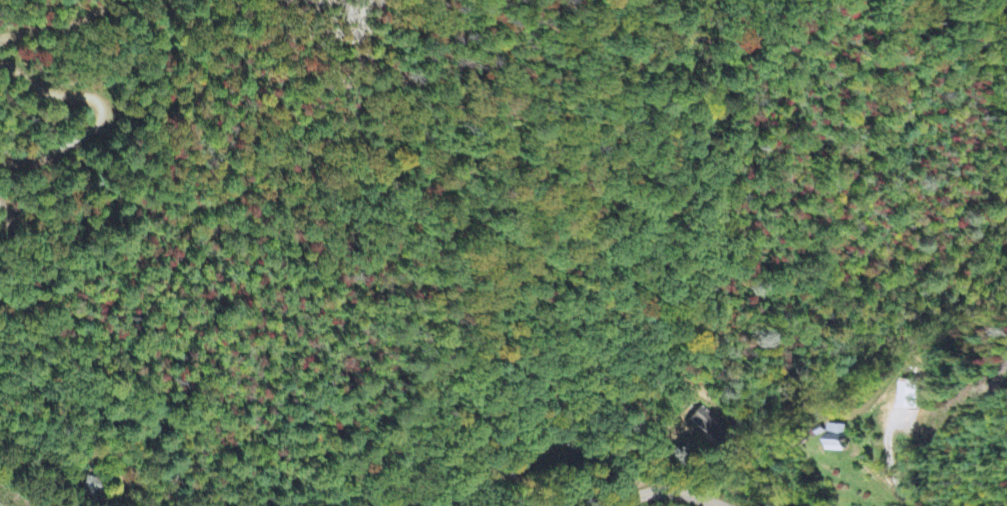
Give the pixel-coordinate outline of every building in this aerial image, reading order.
[(689,422),(706,438),(719,425),(702,408),(689,422)] [(828,454),(844,454),(845,428),(828,427),(828,454)] [(98,497),(102,483),(85,478),(81,492),(98,497)]
